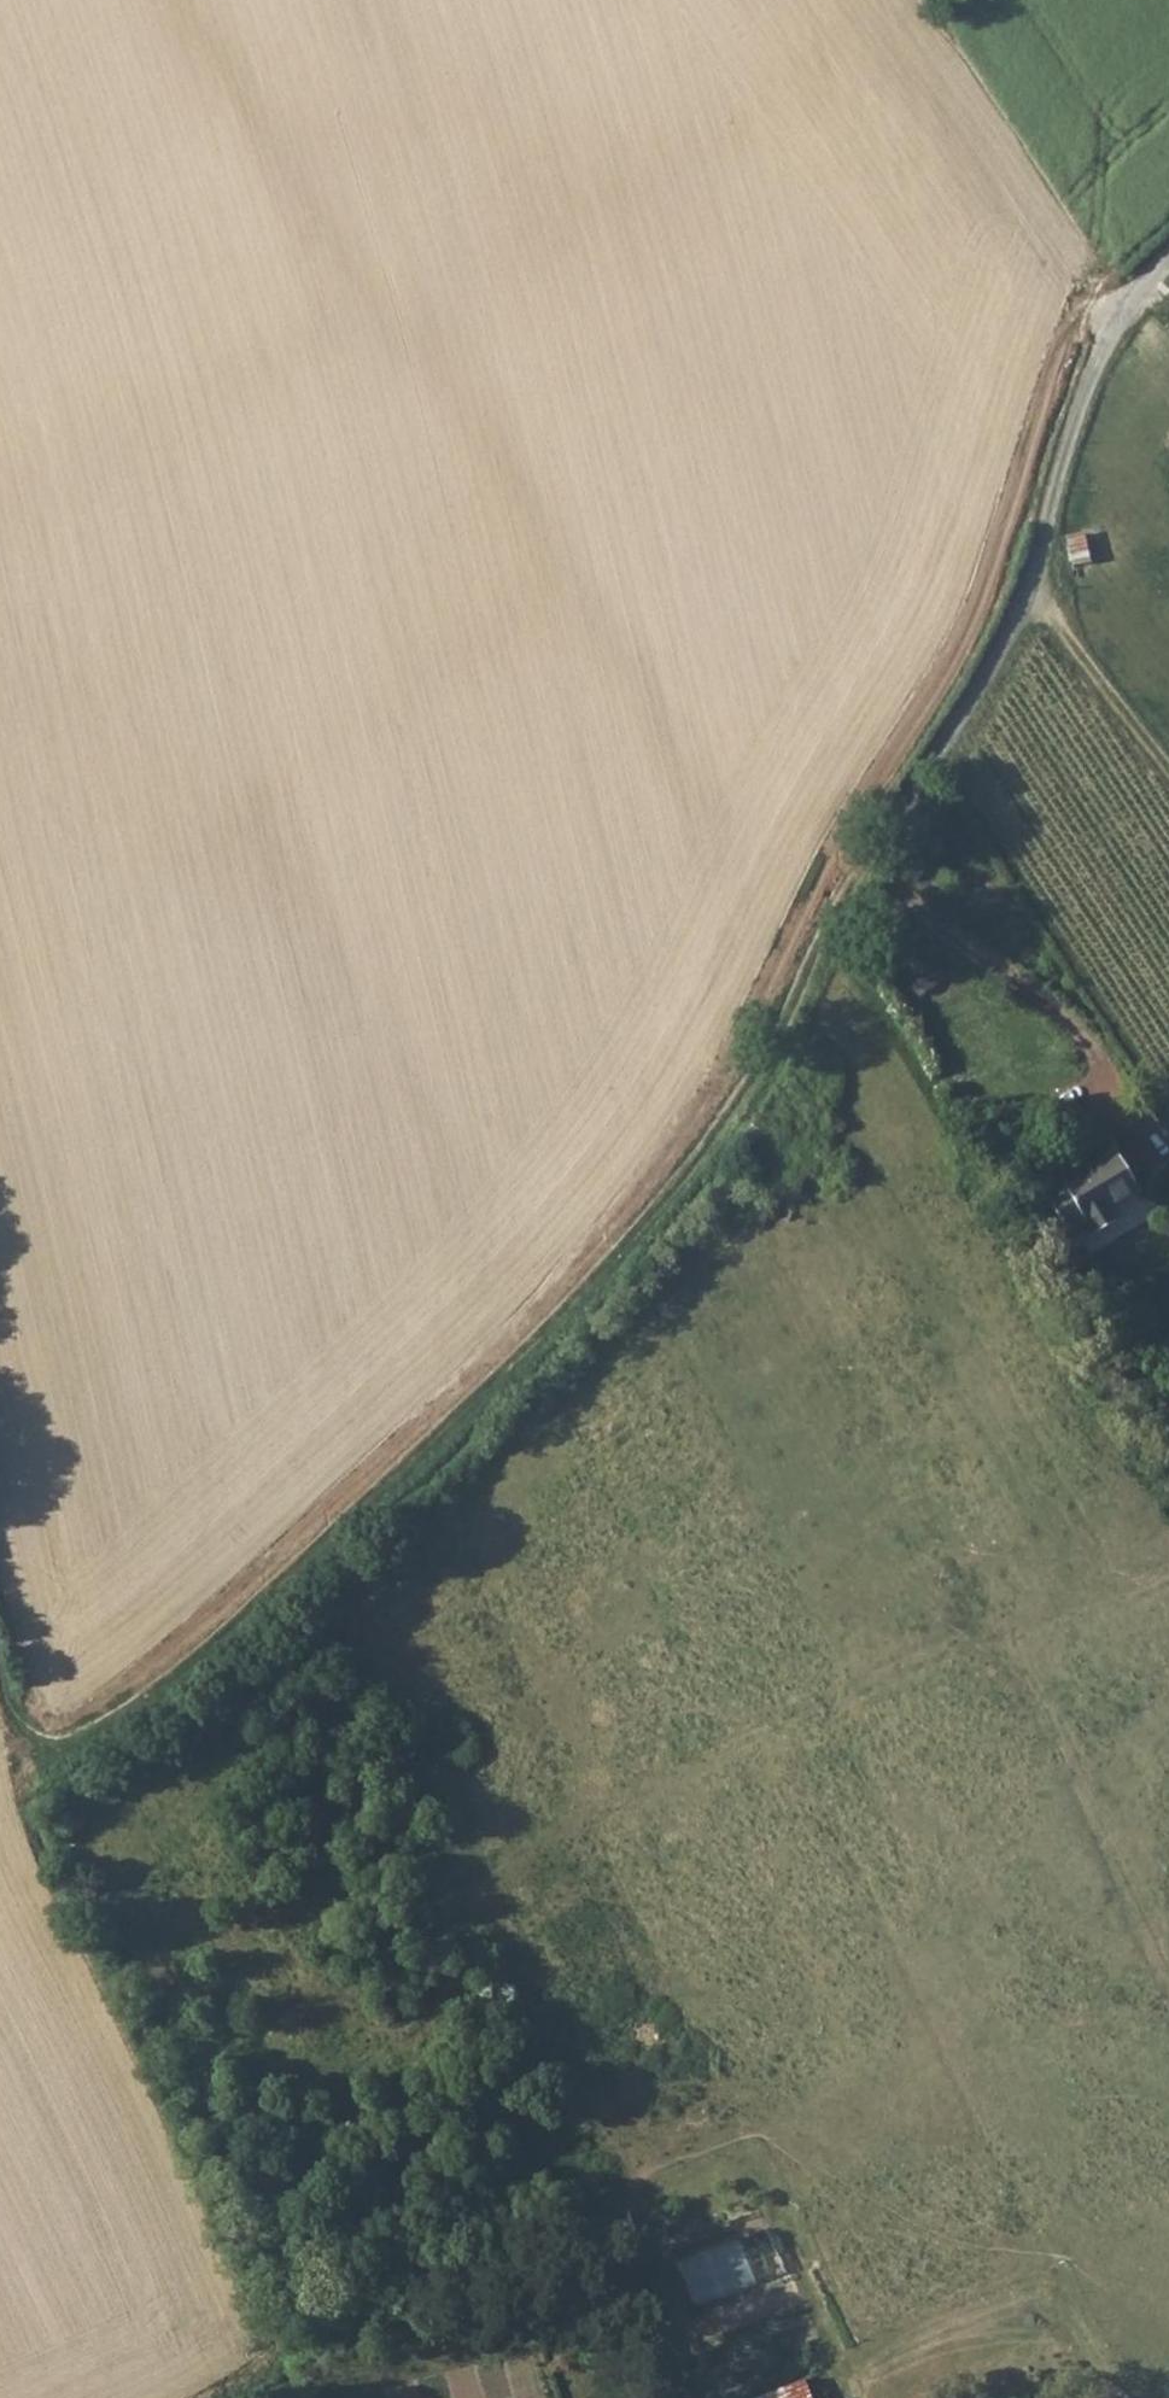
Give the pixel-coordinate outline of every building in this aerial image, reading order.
[(1065,1190),(1048,1200),(1068,1234),(1085,1223),(1089,1227),(1092,1226),(1097,1235),(1119,1222),(1112,1212),(1142,1194),(1118,1153),(1066,1184),(1065,1190)] [(744,2240),(755,2273),(783,2264),(772,2231),(744,2240)] [(684,2262),(700,2305),(726,2295),(711,2252),(684,2262)] [(758,2397),(812,2397),(804,2379),(758,2397)]
